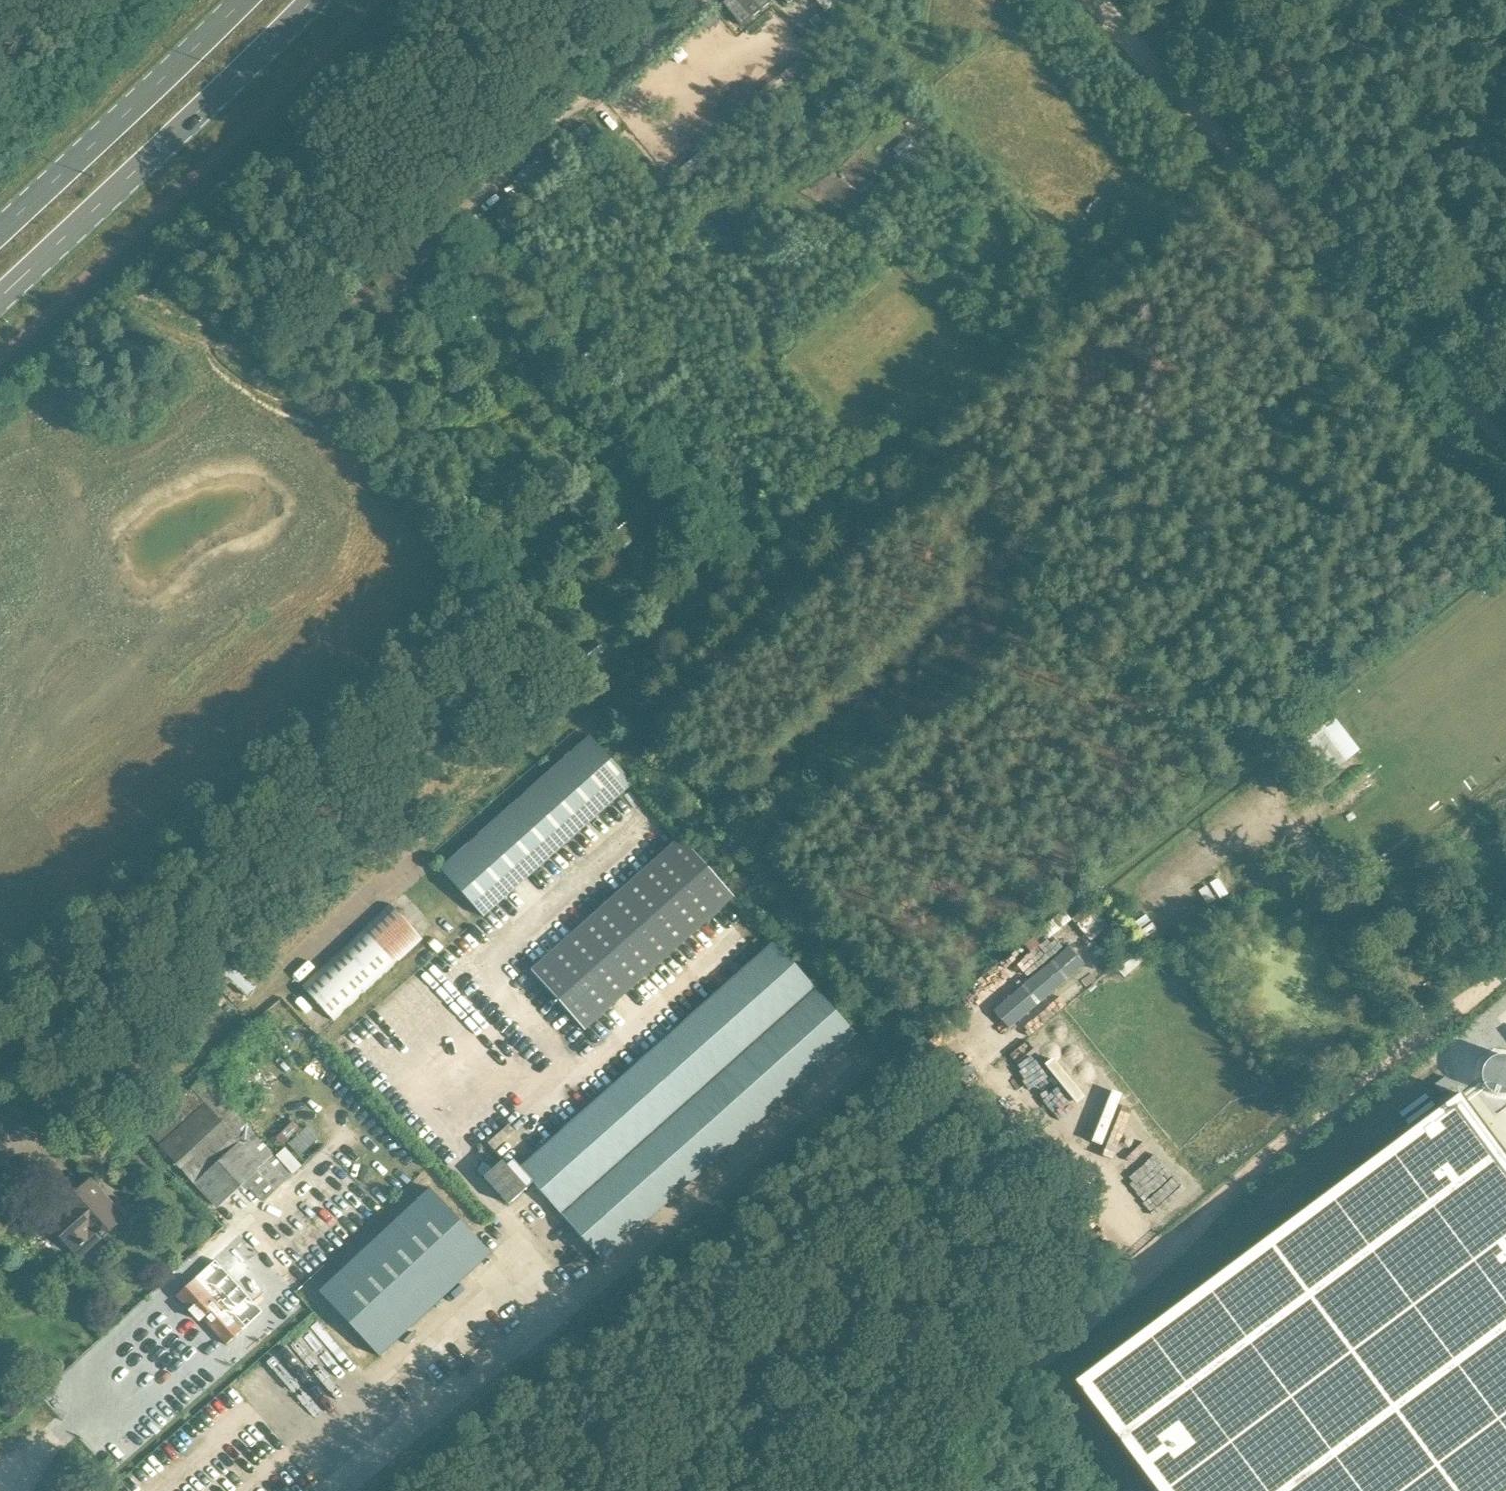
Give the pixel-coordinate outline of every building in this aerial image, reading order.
[(722,4),(741,27),(773,0),(727,0),(722,4)] [(483,916),(513,890),(633,783),(590,735),(440,868),(483,916)] [(1334,739),(1315,754),(1329,773),(1349,758),(1334,739)] [(734,897),(728,890),(681,837),(531,970),(584,1030),(734,897)] [(395,909),(305,989),(332,1019),(422,939),(395,909)] [(774,941),(624,1074),(707,1167),(857,1034),(774,941)] [(1070,946),(994,1010),(1008,1028),(1085,964),(1070,946)] [(602,1260),(707,1167),(624,1074),(520,1168),(513,1160),(506,1165),(502,1160),(497,1165),(484,1176),(508,1204),(526,1188),(533,1182),(602,1260)] [(203,1078),(147,1130),(217,1206),(244,1180),(263,1201),(291,1175),(203,1078)] [(1074,1381),(1156,1490),(1505,1490),(1505,1156),(1459,1093),(1074,1381)] [(308,1125),(288,1144),(298,1156),(318,1137),(308,1125)] [(74,1250),(96,1230),(102,1236),(123,1217),(91,1181),(62,1207),(64,1208),(49,1222),(74,1250)] [(430,1189),(319,1291),(380,1356),(490,1253),(430,1189)] [(221,1307),(195,1279),(177,1296),(200,1321),(203,1318),(227,1344),(242,1331),(233,1320),(244,1310),(232,1297),(221,1307)]
